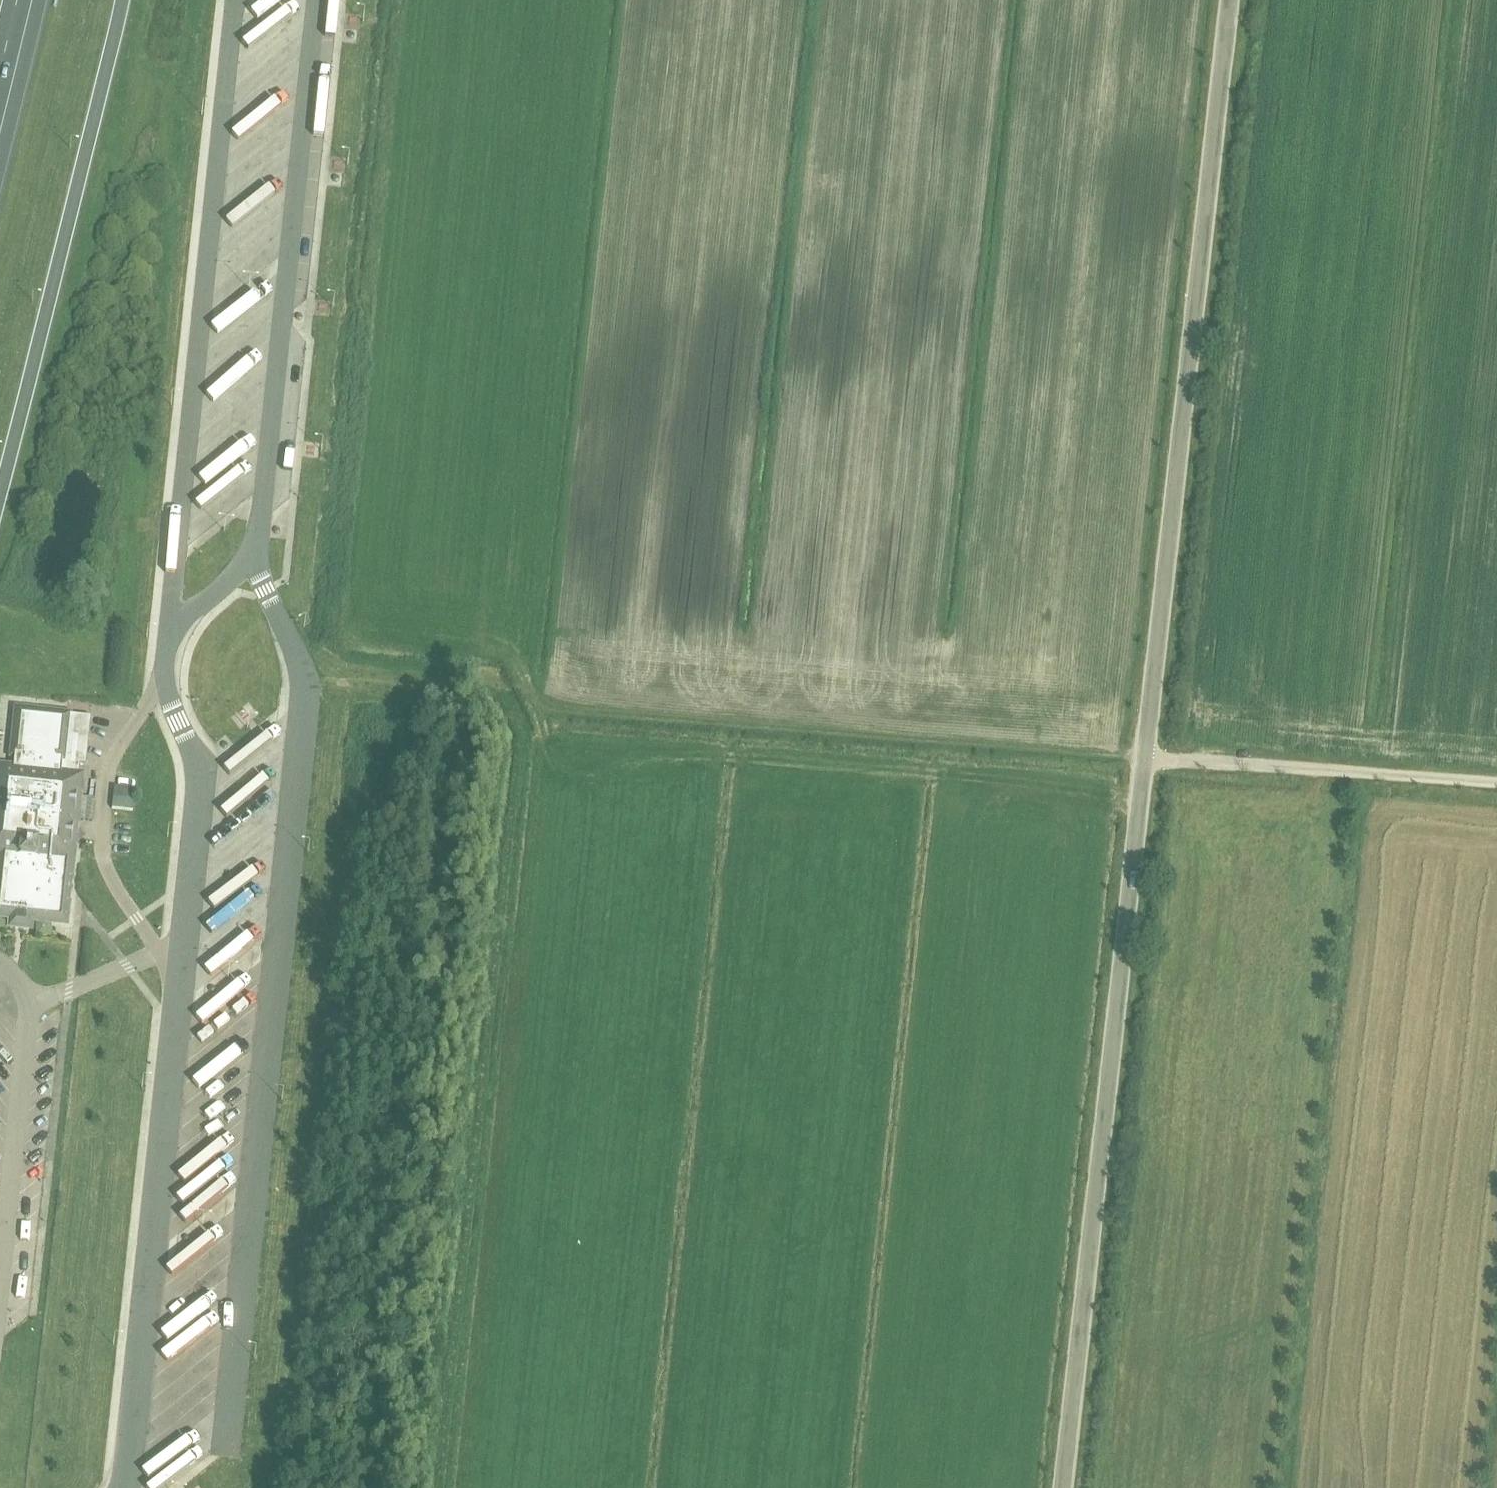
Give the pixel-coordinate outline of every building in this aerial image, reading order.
[(257,10),(275,0),(259,0),(253,3),(257,10)] [(275,18),(289,8),(283,0),(281,0),(268,9),(275,18)] [(82,772),(80,771),(80,764),(83,765),(87,765),(88,748),(92,716),(66,713),(66,716),(19,711),(14,764),(13,769),(0,767),(0,855),(1,855),(0,862),(0,863),(0,914),(13,916),(12,925),(30,927),(31,918),(66,921),(72,863),(77,820),(81,776),(82,772)] [(120,787),(138,788),(138,776),(120,775),(120,787)] [(134,799),(135,790),(114,788),(113,797),(134,799)] [(112,808),(133,810),(134,799),(113,797),(112,808)]
